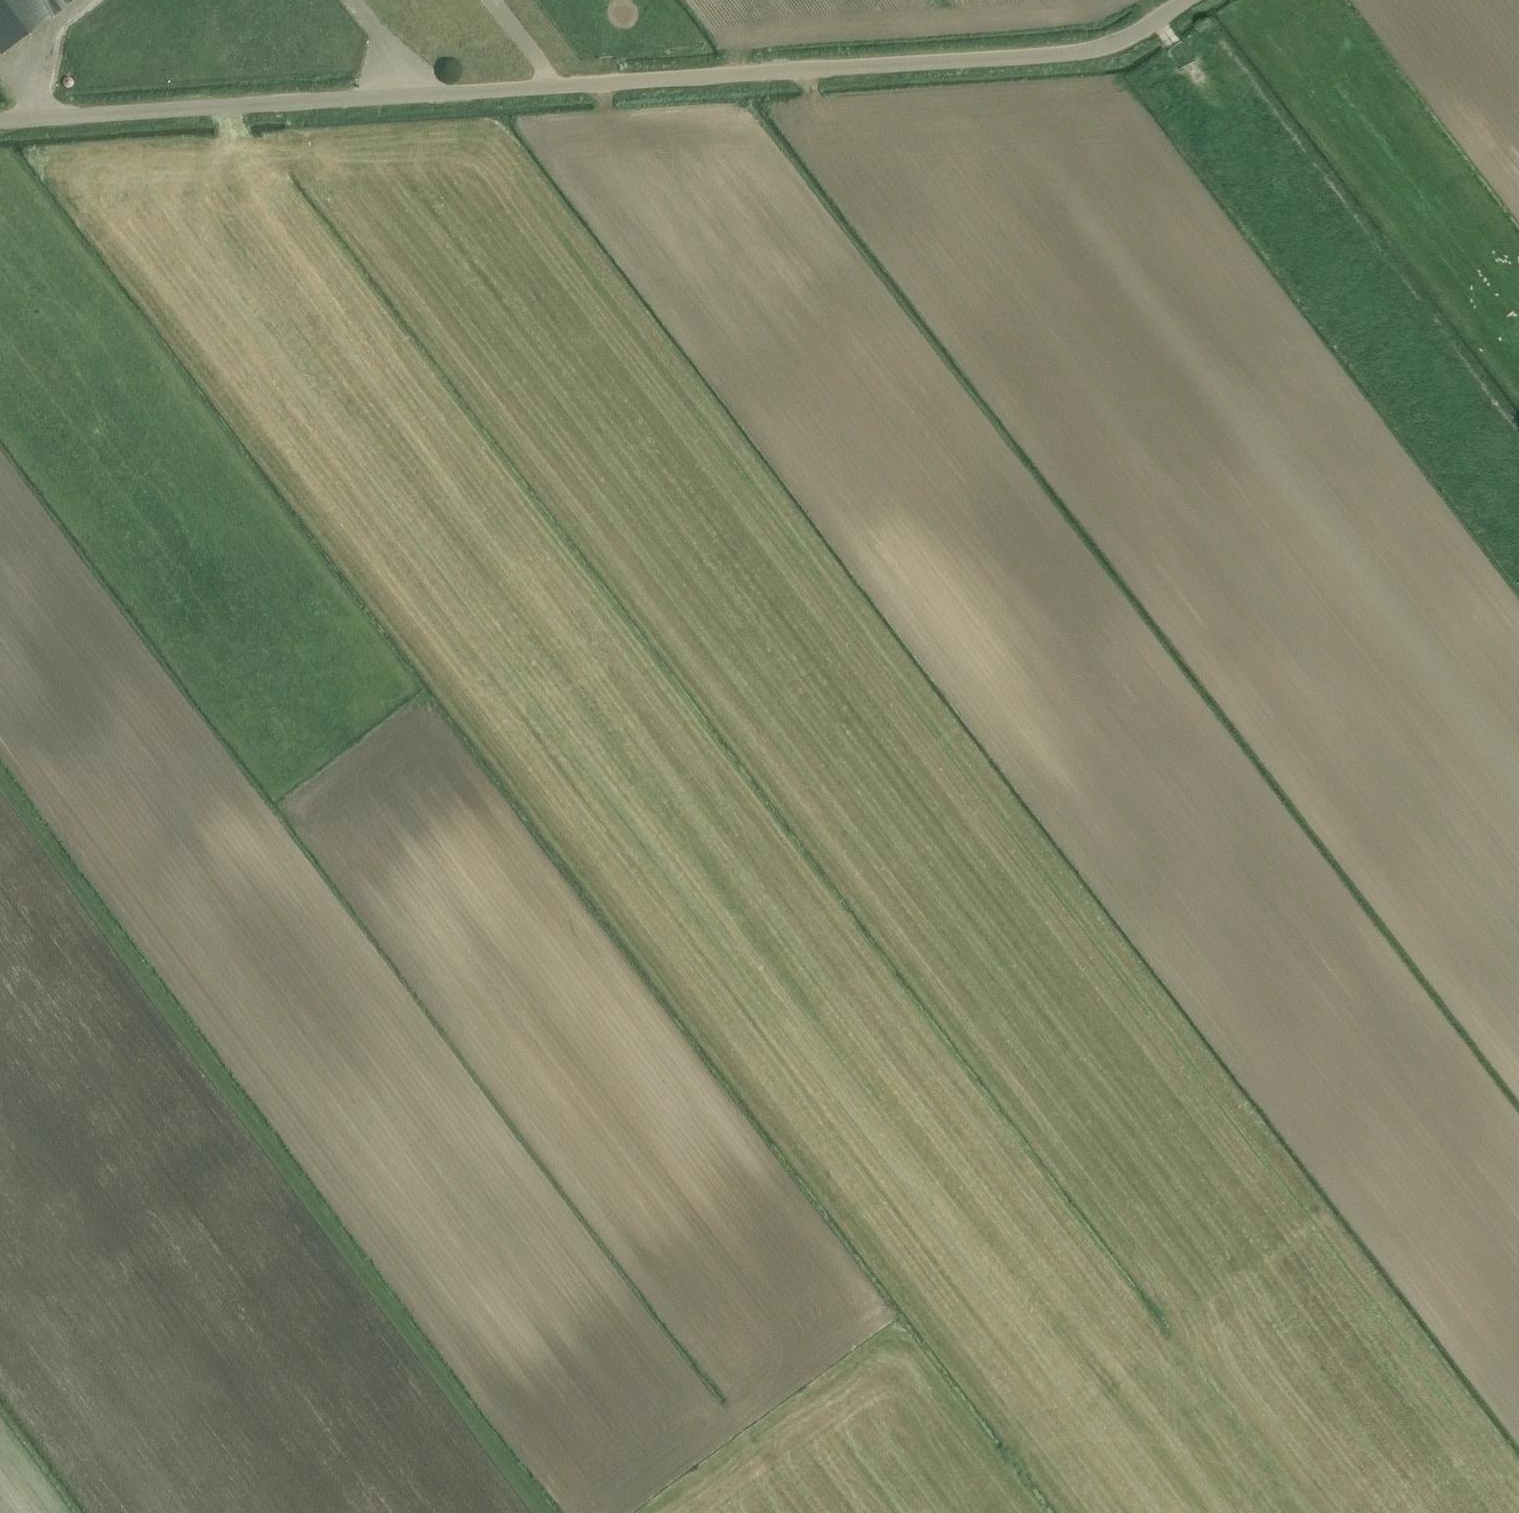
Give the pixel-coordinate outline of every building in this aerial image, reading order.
[(1,51),(2,53),(55,13),(56,14),(69,3),(69,2),(72,0),(0,0),(0,50),(1,51)]
